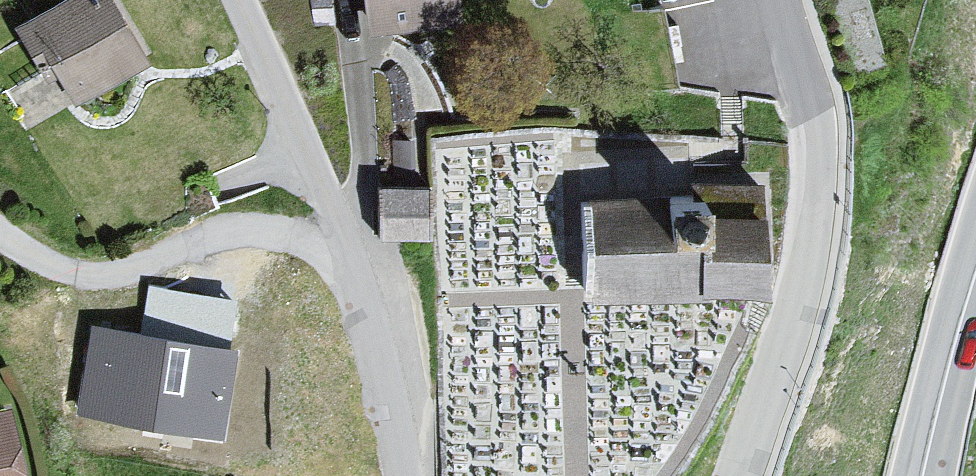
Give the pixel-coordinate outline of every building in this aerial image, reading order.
[(0,28),(0,32),(54,111),(124,63),(81,0),(42,0),(0,28)] [(336,16),(419,6),(418,0),(334,0),(336,16)] [(380,223),(431,225),(433,175),(382,173),(380,223)] [(693,201),(590,204),(589,290),(764,286),(762,193),(694,193),(693,201)] [(234,355),(96,331),(82,412),(220,436),(234,355)] [(0,416),(0,475),(23,475),(9,414),(0,416)]
